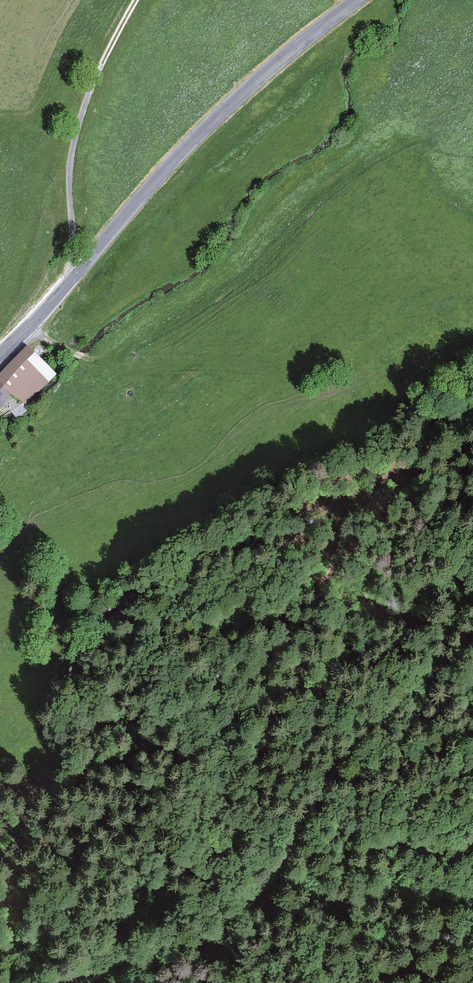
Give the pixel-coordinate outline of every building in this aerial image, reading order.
[(13,398),(24,409),(60,374),(33,347),(0,378),(0,414),(13,398)]
